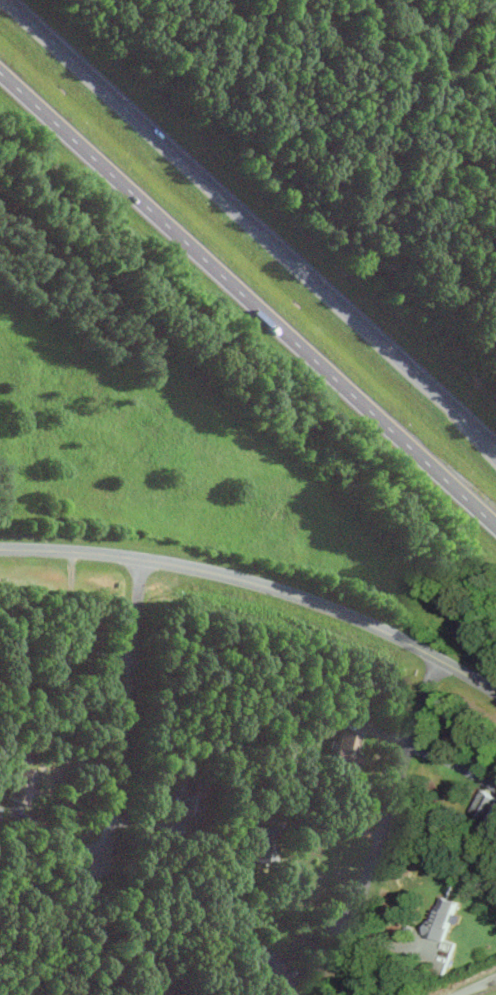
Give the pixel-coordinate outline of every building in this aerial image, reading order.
[(354,768),(359,734),(337,731),(332,764),(354,768)] [(37,772),(18,764),(4,797),(24,805),(37,772)] [(489,820),(495,807),(495,796),(482,789),(471,810),(489,820)] [(424,934),(445,940),(456,900),(440,896),(434,920),(428,918),(424,934)] [(164,985),(138,987),(138,994),(165,994),(164,985)]
